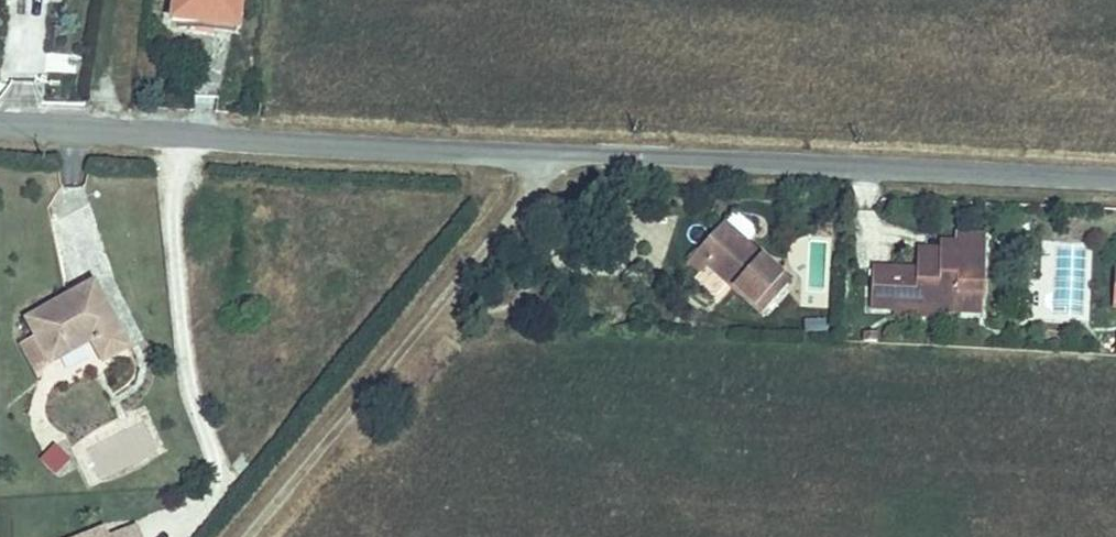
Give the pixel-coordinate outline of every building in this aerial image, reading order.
[(174,17),(237,22),(239,0),(175,0),(174,17)] [(18,11),(12,75),(44,79),(50,14),(18,11)] [(777,288),(715,227),(681,260),(686,265),(680,272),(698,290),(712,276),(751,315),(777,288)] [(947,252),(975,253),(975,237),(948,236),(947,252)] [(1053,307),(1085,307),(1085,245),(1053,245),(1053,307)] [(907,250),(906,274),(913,275),(928,269),(928,251),(907,250)] [(913,275),(906,274),(861,273),(860,311),(887,312),(887,301),(926,301),(926,314),(973,316),(975,253),(947,252),(928,251),(928,269),(913,275)] [(98,284),(32,321),(38,332),(53,360),(98,335),(112,359),(133,347),(98,284)] [(53,360),(38,332),(23,340),(41,375),(53,360)] [(142,417),(80,441),(95,479),(157,455),(142,417)] [(55,444),(39,460),(55,475),(71,459),(55,444)]
